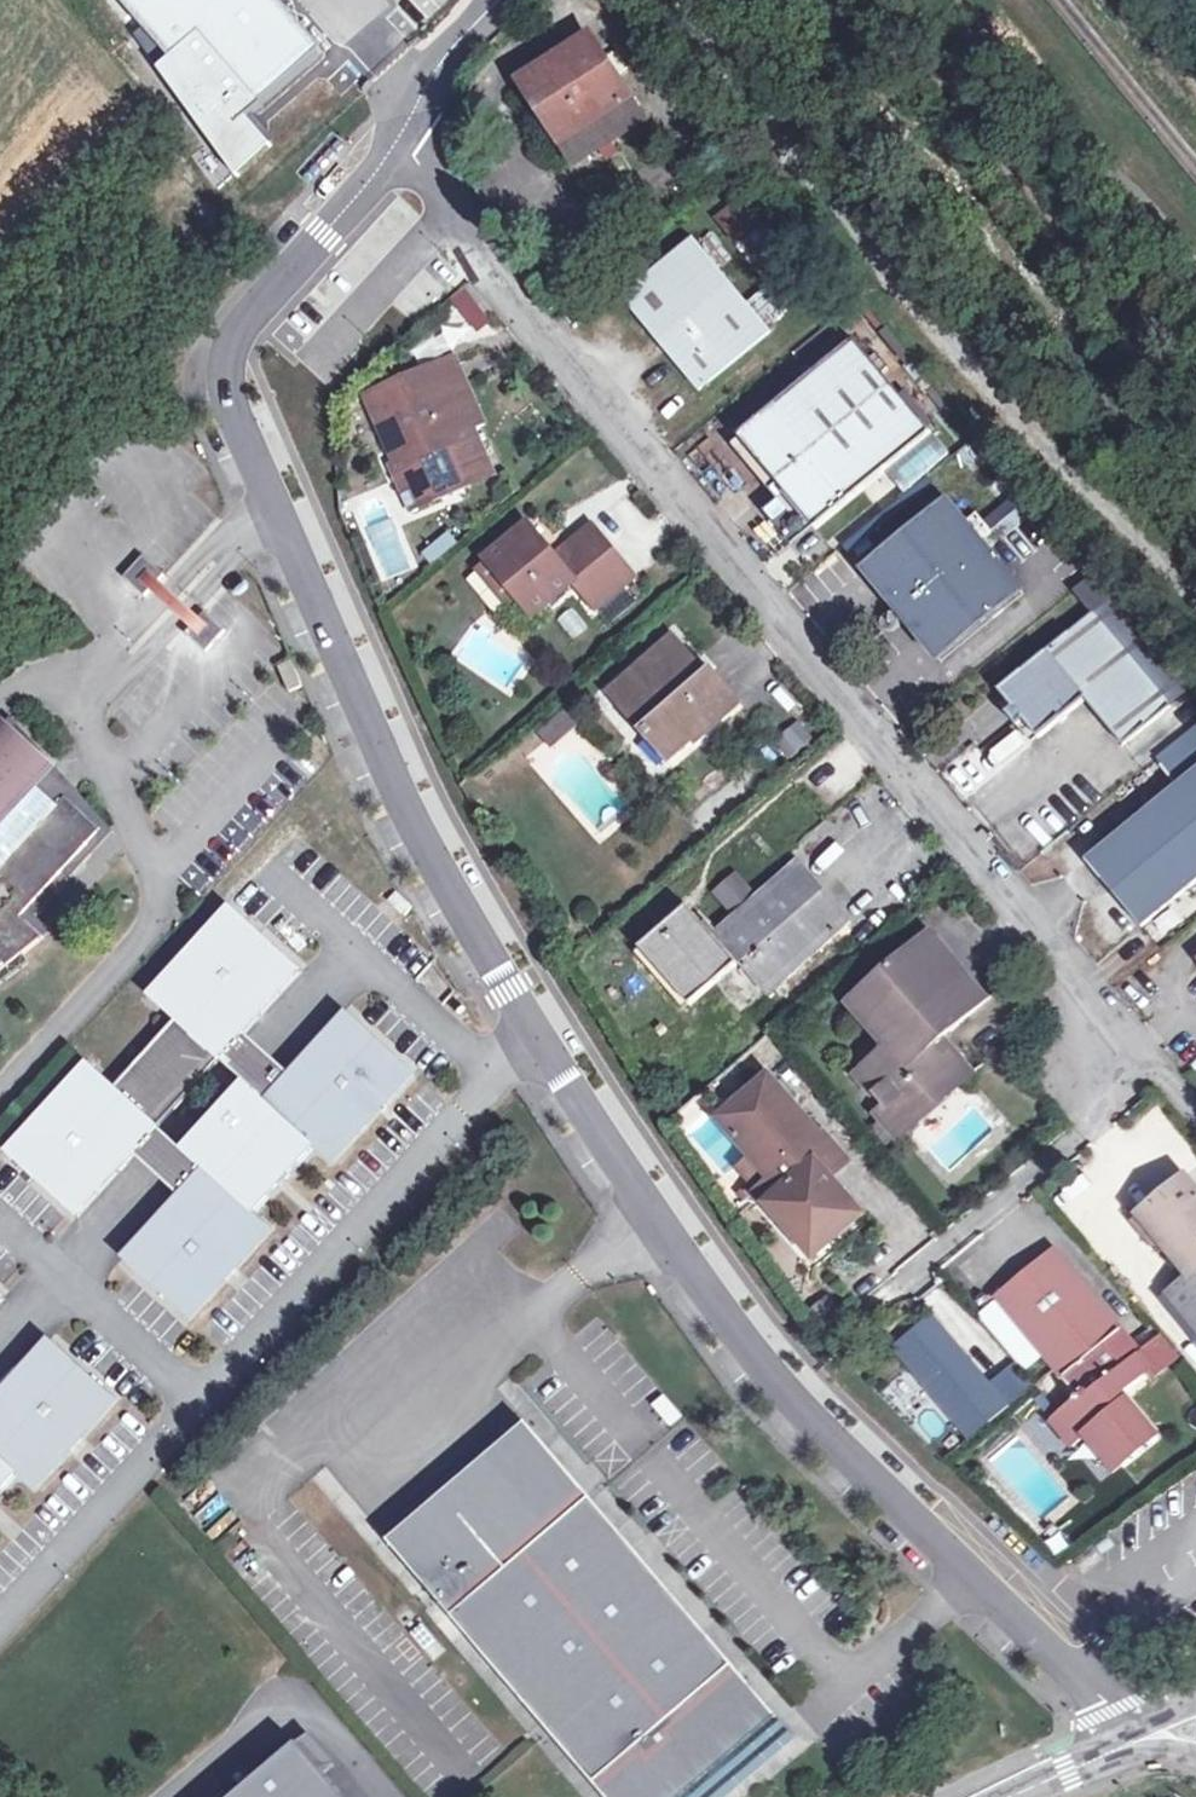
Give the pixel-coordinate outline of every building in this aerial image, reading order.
[(237,127),(329,47),(288,0),(126,0),(237,127)] [(643,119),(588,37),(521,82),(575,165),(643,119)] [(760,228),(737,201),(714,220),(737,247),(760,228)] [(712,236),(699,246),(720,272),(733,261),(712,236)] [(699,246),(692,238),(620,298),(698,392),(770,332),(766,327),(746,303),(720,272),(699,246)] [(446,301),(477,331),(495,312),(465,282),(446,301)] [(766,287),(746,303),(766,327),(785,311),(766,287)] [(930,432),(853,341),(738,438),(814,528),(930,432)] [(410,512),(493,475),(472,428),(483,423),(455,358),(439,365),(429,388),(433,398),(427,400),(416,375),(366,397),(395,462),(389,465),(410,512)] [(439,365),(416,375),(427,400),(433,398),(429,388),(439,365)] [(905,488),(947,452),(934,436),(892,472),(905,488)] [(1009,495),(981,519),(1000,541),(1028,517),(1009,495)] [(1025,594),(946,499),(863,568),(940,662),(1025,594)] [(526,525),(484,559),(515,597),(531,616),(573,583),(594,610),(632,579),(590,526),(552,557),(526,525)] [(431,561),(456,541),(447,530),(422,550),(431,561)] [(142,556),(123,578),(144,596),(149,591),(157,581),(163,574),(142,556)] [(505,605),(515,597),(484,559),(474,568),(505,605)] [(157,581),(149,591),(189,628),(199,618),(157,581)] [(571,635),(584,623),(569,606),(556,617),(571,635)] [(204,612),(184,634),(205,653),(225,631),(204,612)] [(1171,706),(1094,614),(999,692),(1013,709),(1008,714),(1018,726),(1023,721),(1038,739),(1086,700),(1122,746),(1171,706)] [(674,757),(737,701),(711,672),(707,676),(672,637),(608,692),(645,734),(650,729),(674,757)] [(584,719),(572,705),(550,725),(558,733),(565,727),(569,733),(584,719)] [(798,719),(773,738),(788,757),(812,737),(798,719)] [(0,724),(0,967),(17,955),(46,934),(27,916),(33,909),(113,829),(0,724)] [(552,749),(563,738),(558,733),(550,725),(540,735),(552,749)] [(563,738),(569,733),(565,727),(558,733),(563,738)] [(669,761),(674,757),(650,729),(645,734),(669,761)] [(1195,882),(1195,771),(1087,862),(1141,927),(1195,882)] [(766,994),(849,924),(796,863),(713,935),(688,906),(639,949),(690,1006),(738,963),(766,994)] [(398,891),(387,900),(401,916),(412,907),(398,891)] [(304,972),(235,910),(154,1000),(177,1021),(116,1088),(93,1068),(12,1158),(79,1218),(136,1156),(161,1128),(223,1063),(248,1035),(304,972)] [(987,1000),(930,934),(850,1003),(890,1050),(868,1071),(861,1076),(886,1106),(879,1113),(900,1137),(914,1125),(926,1115),(922,1110),(949,1087),(953,1092),(973,1074),(950,1048),(943,1054),(935,1045),(987,1000)] [(17,955),(0,967),(0,980),(22,963),(17,955)] [(415,1072),(348,1011),(293,1075),(268,1103),(206,1169),(181,1196),(125,1259),(193,1320),(274,1229),(258,1215),(318,1148),(334,1162),(415,1072)] [(293,1075),(248,1035),(223,1063),(268,1103),(293,1075)] [(846,1165),(769,1076),(720,1119),(773,1180),(783,1191),(767,1205),(800,1242),(816,1228),(830,1244),(849,1228),(837,1214),(850,1201),(831,1178),(846,1165)] [(206,1169),(161,1128),(136,1156),(181,1196),(206,1169)] [(1185,1177),(1139,1215),(1190,1277),(1168,1295),(1195,1328),(1195,1190),(1185,1177)] [(757,1193),(767,1205),(783,1191),(773,1180),(757,1193)] [(864,1216),(850,1201),(837,1214),(849,1228),(864,1216)] [(814,1258),(830,1244),(816,1228),(800,1242),(814,1258)] [(1153,1368),(1054,1250),(998,1296),(1080,1396),(1051,1419),(1074,1446),(1090,1433),(1103,1448),(1107,1445),(1122,1464),(1158,1435),(1128,1399),(1124,1403),(1118,1396),(1153,1368)] [(989,1385),(931,1315),(894,1346),(951,1416),(989,1385)] [(664,1394),(653,1402),(669,1423),(680,1415),(664,1394)] [(531,1422),(394,1540),(412,1561),(549,1443),(531,1422)] [(549,1443),(412,1561),(616,1796),(726,1796),(800,1734),(549,1443)] [(240,1796),(351,1796),(304,1743),(240,1796)]
